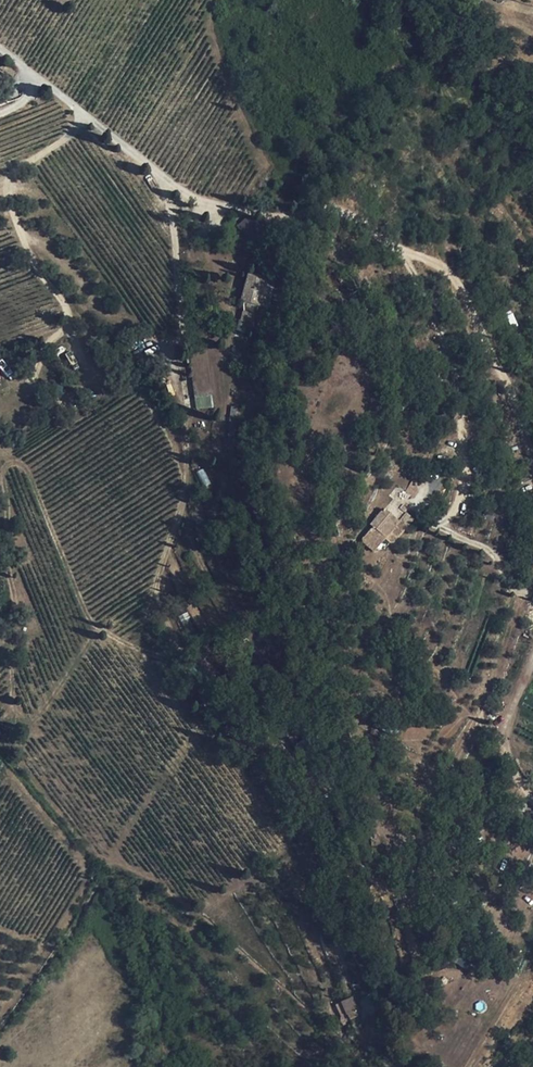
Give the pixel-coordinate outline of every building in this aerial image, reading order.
[(252,215),(249,215),(239,224),(251,237),(262,227),(252,215)] [(266,277),(249,273),(241,302),(245,303),(242,317),(255,320),(258,306),(260,306),(261,303),(263,296),(267,297),(270,286),(264,285),(265,279),(266,277)] [(213,394),(207,351),(189,353),(195,396),(213,394)] [(365,541),(373,550),(384,538),(389,544),(414,518),(400,505),(402,502),(395,497),(370,521),(373,525),(364,535),(365,541)] [(378,555),(389,544),(384,538),(373,550),(378,555)] [(358,1011),(353,997),(342,1002),(348,1015),(349,1015),(351,1020),(358,1017),(356,1011),(358,1011)]
